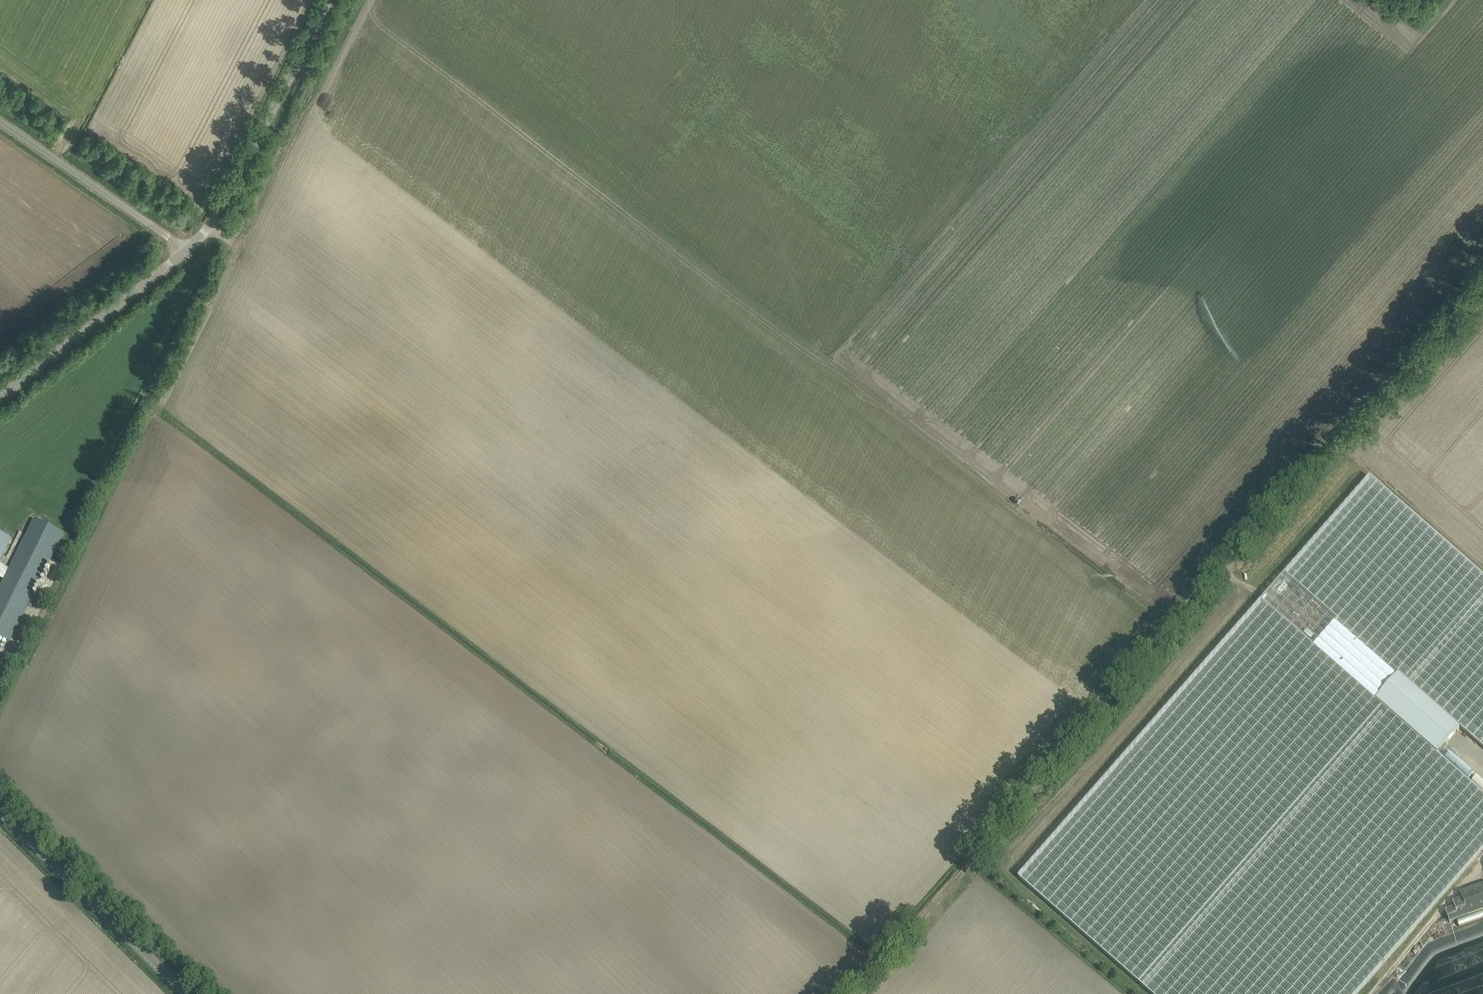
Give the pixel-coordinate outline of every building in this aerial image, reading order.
[(1482,849),(1482,794),(1437,754),(1460,728),(1482,747),(1482,575),(1370,477),(1019,877),(1152,993),(1356,993),(1482,849)] [(0,590),(0,638),(5,641),(8,642),(55,548),(63,533),(35,519),(28,534),(10,570),(5,580),(0,590)] [(12,540),(0,534),(0,563),(12,540)] [(5,580),(10,570),(0,565),(0,578),(5,580)] [(1449,752),(1446,757),(1452,761),(1455,757),(1449,752)] [(1477,774),(1471,780),(1482,791),(1482,780),(1477,774)] [(1450,922),(1482,910),(1482,885),(1461,893),(1463,898),(1453,902),(1455,907),(1446,911),(1450,922)] [(1460,927),(1482,918),(1482,912),(1458,921),(1460,927)]
